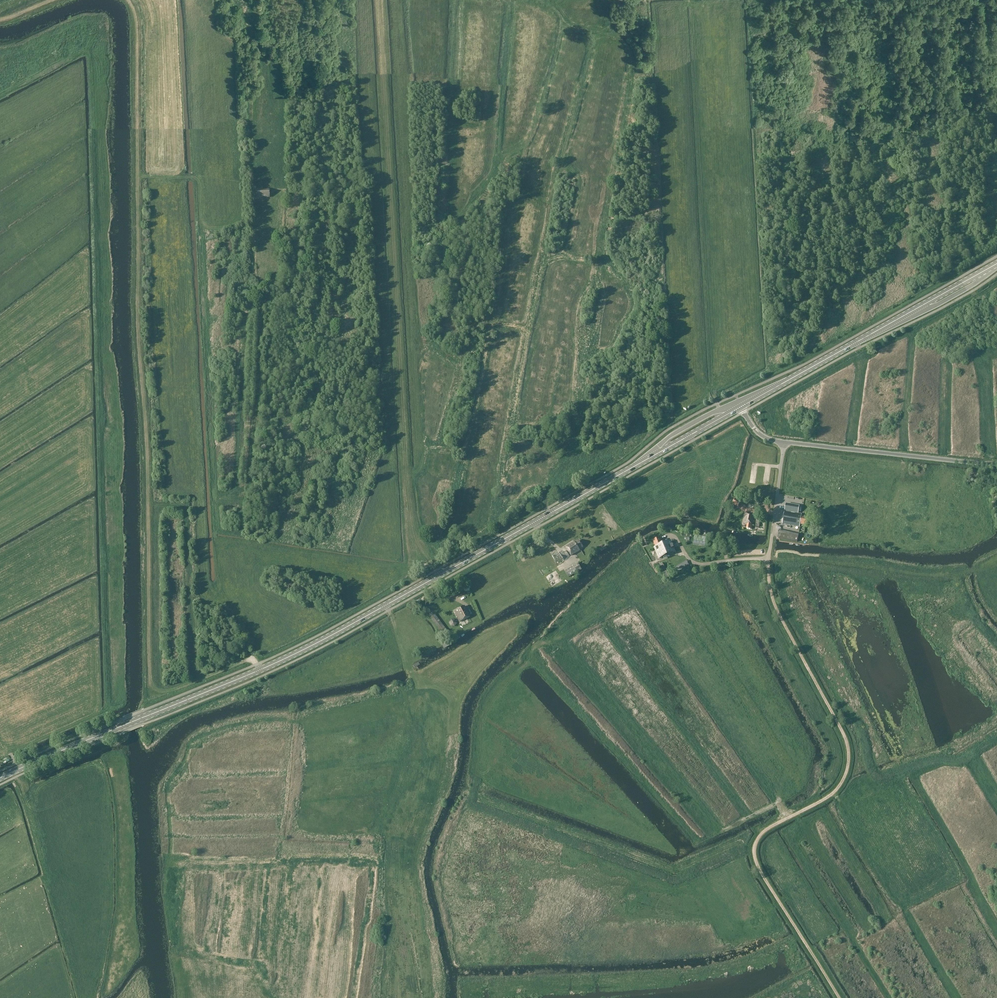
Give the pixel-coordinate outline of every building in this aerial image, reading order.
[(255,189),(254,198),(272,196),(269,189),(255,189)] [(738,507),(741,502),(735,499),(732,504),(738,507)] [(799,506),(786,504),(782,524),(785,525),(797,527),(799,527),(800,525),(800,524),(807,525),(808,518),(801,517),(802,514),(798,513),(799,506)] [(752,529),(754,514),(745,513),(743,523),(747,524),(746,528),(752,529)] [(799,535),(779,530),(778,538),(798,542),(799,535)] [(707,537),(695,536),(694,544),(706,546),(707,537)] [(659,558),(675,552),(671,541),(662,544),(660,538),(653,541),(655,544),(654,545),(659,558)] [(573,543),(566,547),(571,555),(578,551),(577,550),(583,547),(579,540),(573,544),(573,543)] [(555,549),(549,553),(558,566),(564,562),(555,549)] [(581,569),(578,563),(565,571),(569,577),(581,569)] [(662,563),(659,565),(667,579),(672,576),(668,571),(667,571),(662,563)] [(464,606),(454,611),(460,622),(470,617),(464,606)] [(430,618),(442,634),(447,631),(435,615),(430,618)]
